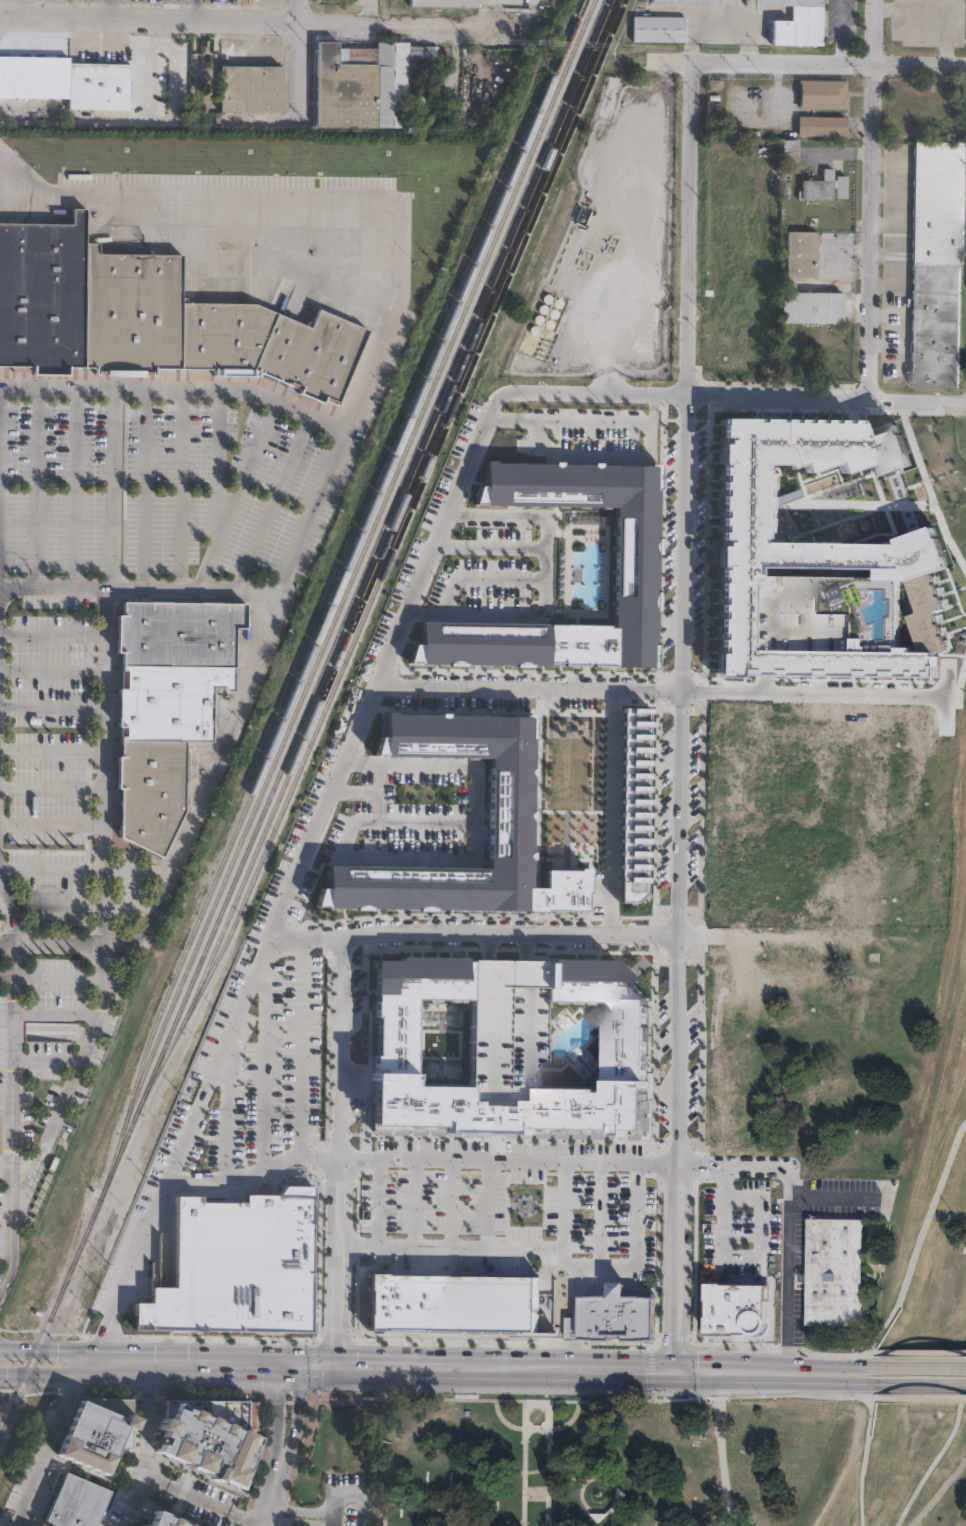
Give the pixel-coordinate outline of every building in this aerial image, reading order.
[(406,7),(406,0),(473,0),(473,10),(406,7)] [(757,5),(757,0),(824,0),(823,45),(793,44),(794,6),(757,5)] [(684,16),(632,16),(632,42),(684,42),(684,16)] [(432,43),(432,57),(441,57),(441,64),(431,64),(431,67),(418,67),(418,85),(406,84),(406,102),(402,102),(402,124),(311,123),(312,39),(332,39),(332,44),(371,44),(371,39),(402,39),(402,42),(432,43)] [(150,52),(149,73),(129,73),(129,51),(150,52)] [(65,97),(0,96),(0,55),(66,56),(66,62),(126,63),(125,109),(65,107),(65,97)] [(179,124),(164,124),(165,59),(179,59),(179,124)] [(278,63),(277,109),(218,108),(218,63),(278,63)] [(848,95),(848,110),(800,109),(801,80),(847,81),(846,95),(848,95)] [(848,136),(799,136),(799,116),(848,117),(848,136)] [(799,162),(784,162),(783,141),(799,141),(799,162)] [(964,143),(960,386),(913,386),(917,142),(964,143)] [(834,169),(834,180),(842,180),(842,195),(834,195),(834,200),(799,199),(799,191),(803,191),(803,180),(824,180),(824,169),(834,169)] [(177,366),(0,365),(0,227),(69,227),(69,213),(94,214),(94,253),(178,253),(177,302),(251,304),(304,328),(311,308),(362,328),(332,401),(249,366),(177,366)] [(817,232),(817,278),(787,277),(787,232),(817,232)] [(844,293),(843,323),(783,321),(783,292),(844,293)] [(715,675),(715,651),(719,651),(721,567),(716,567),(717,544),(722,544),(722,466),(718,466),(718,443),(722,443),(723,417),(862,418),(867,430),(899,418),(915,465),(874,478),(869,464),(839,475),(836,465),(804,475),(800,465),(789,471),(787,464),(767,465),(768,541),(905,542),(902,536),(936,523),(953,568),(937,572),(949,607),(940,612),(953,650),(942,654),(942,677),(715,675)] [(479,460),(478,504),(608,505),(607,623),(411,621),(411,664),(654,667),(657,462),(479,460)] [(119,665),(119,652),(114,651),(115,614),(119,614),(119,599),(245,601),(245,626),(232,626),(232,667),(119,665)] [(232,667),(232,690),(212,690),(212,741),(184,741),(118,740),(118,725),(115,725),(115,689),(118,689),(119,665),(232,667)] [(322,908),(522,912),(526,712),(374,710),(373,750),(480,753),(478,864),(323,861),(322,908)] [(183,810),(161,858),(117,836),(118,740),(184,741),(183,810)] [(608,961),(557,960),(542,960),(541,1002),(582,1002),(593,1002),(604,1014),(603,1090),(540,1090),(540,1104),(466,1103),(466,1088),(410,1087),(411,999),(467,1000),(467,959),(396,958),(396,961),(368,961),(366,1130),(642,1134),(643,997),(608,961)] [(542,960),(525,960),(488,959),(467,959),(467,1000),(466,1088),(466,1103),(540,1104),(540,1090),(541,1002),(542,960)] [(127,1332),(308,1332),(309,1200),(167,1200),(167,1293),(147,1293),(146,1311),(128,1310),(127,1332)] [(859,1220),(857,1326),(803,1325),(805,1219),(859,1220)] [(364,1329),(365,1271),(539,1274),(538,1331),(364,1329)] [(625,1297),(653,1297),(652,1340),(564,1339),(564,1317),(579,1318),(579,1297),(609,1297),(609,1283),(625,1283),(625,1297)] [(705,1336),(706,1283),(765,1284),(765,1318),(766,1322),(766,1326),(765,1329),(763,1333),(759,1336),(754,1337),(749,1336),(705,1336)] [(244,1431),(257,1436),(247,1458),(256,1461),(244,1489),(236,1485),(234,1489),(153,1454),(161,1435),(153,1432),(159,1417),(162,1419),(162,1400),(244,1399),(244,1431)] [(128,1433),(128,1448),(113,1448),(102,1476),(54,1457),(76,1401),(121,1419),(123,1414),(134,1419),(128,1433)] [(108,1490),(93,1525),(49,1525),(42,1523),(64,1471),(108,1490)] [(153,1508),(195,1525),(146,1525),(153,1508)]
